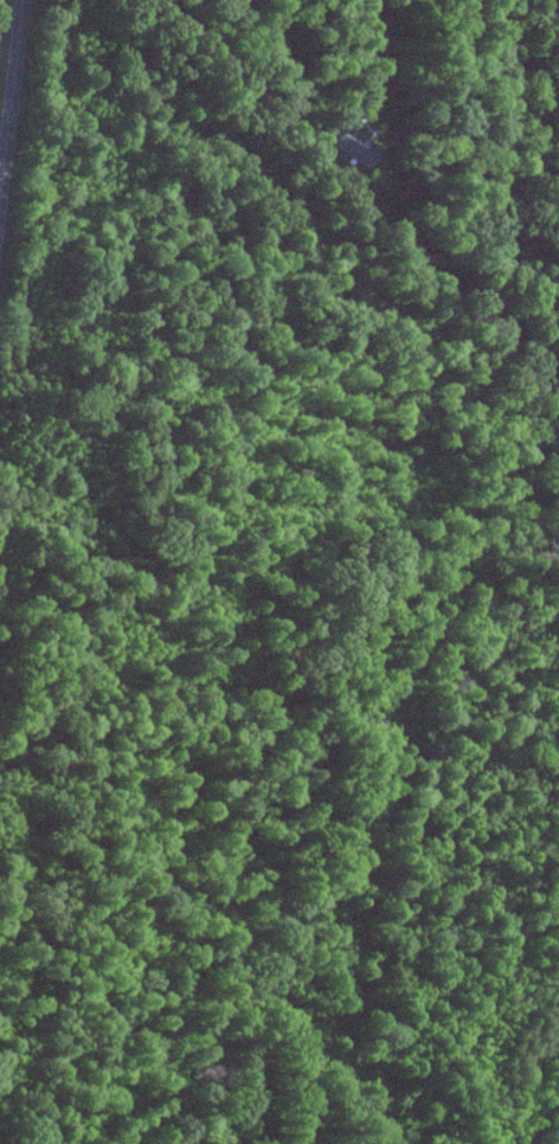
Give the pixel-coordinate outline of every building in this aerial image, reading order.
[(330,142),(366,167),(379,149),(343,123),(330,142)]
